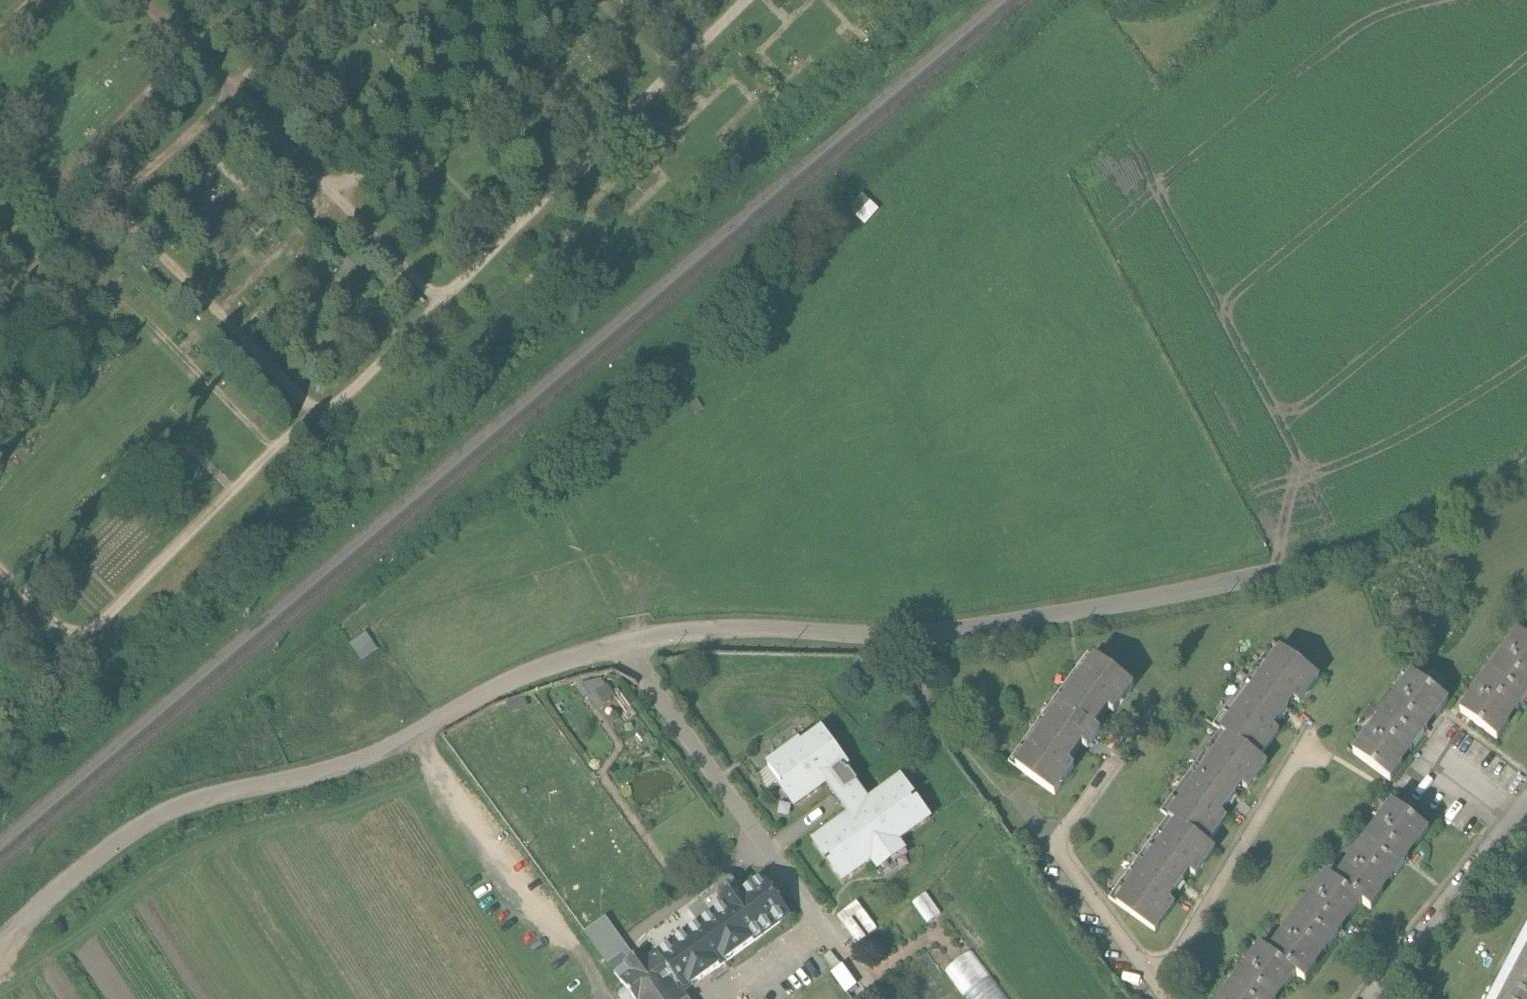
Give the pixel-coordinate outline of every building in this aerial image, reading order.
[(1520,630),(1463,709),(1498,735),(1526,695),(1526,635),(1520,630)] [(372,633),(354,641),(361,657),(379,649),(372,633)] [(1321,674),(1282,645),(1222,727),(1230,733),(1261,755),(1279,730),(1273,726),(1296,695),(1302,700),(1321,674)] [(1134,687),(1093,657),(1015,763),(1056,793),(1076,767),(1069,761),(1082,744),(1088,748),(1102,729),(1096,725),(1109,707),(1116,712),(1134,687)] [(1448,698),(1412,672),(1355,750),(1392,776),(1448,698)] [(616,695),(602,677),(578,683),(597,710),(616,695)] [(898,840),(930,817),(917,799),(913,802),(910,798),(914,795),(901,777),(869,801),(856,783),(858,782),(849,770),(848,772),(845,768),(848,765),(822,729),(802,745),(800,742),(768,765),(781,783),(783,781),(786,786),(781,790),(799,803),(822,787),(820,785),(825,782),(849,815),(813,841),(842,881),(871,860),(881,872),(907,853),(898,840)] [(1177,821),(1208,844),(1226,819),(1221,815),(1244,784),(1249,788),(1269,761),(1261,755),(1230,733),(1169,815),(1177,821)] [(1431,827),(1395,801),(1337,880),(1365,901),(1373,907),(1431,827)] [(1177,821),(1117,902),(1156,931),(1175,905),(1169,901),(1191,871),(1197,875),(1216,849),(1208,844),(1177,821)] [(1307,980),(1365,901),(1337,880),(1328,874),(1270,953),(1299,974),(1307,980)] [(788,915),(761,879),(743,893),(732,878),(723,877),(715,883),(715,892),(715,893),(689,912),(699,925),(658,955),(684,990),(684,991),(788,915)] [(941,913),(926,893),(912,902),(927,923),(941,913)] [(861,941),(882,926),(862,897),(841,912),(861,941)] [(585,931),(615,973),(635,959),(605,917),(585,931)] [(1506,985),(1526,996),(1526,945),(1506,985)] [(1299,974),(1270,953),(1262,947),(1224,998),(1280,998),(1299,974)] [(972,950),(945,970),(966,998),(1008,998),(972,950)] [(684,990),(658,955),(647,963),(641,955),(635,959),(615,973),(634,998),(687,998),(682,992),(684,990)] [(857,986),(843,965),(832,972),(847,993),(857,986)] [(1506,985),(1498,998),(1526,998),(1526,996),(1506,985)] [(847,993),(851,998),(867,998),(857,986),(847,993)]
